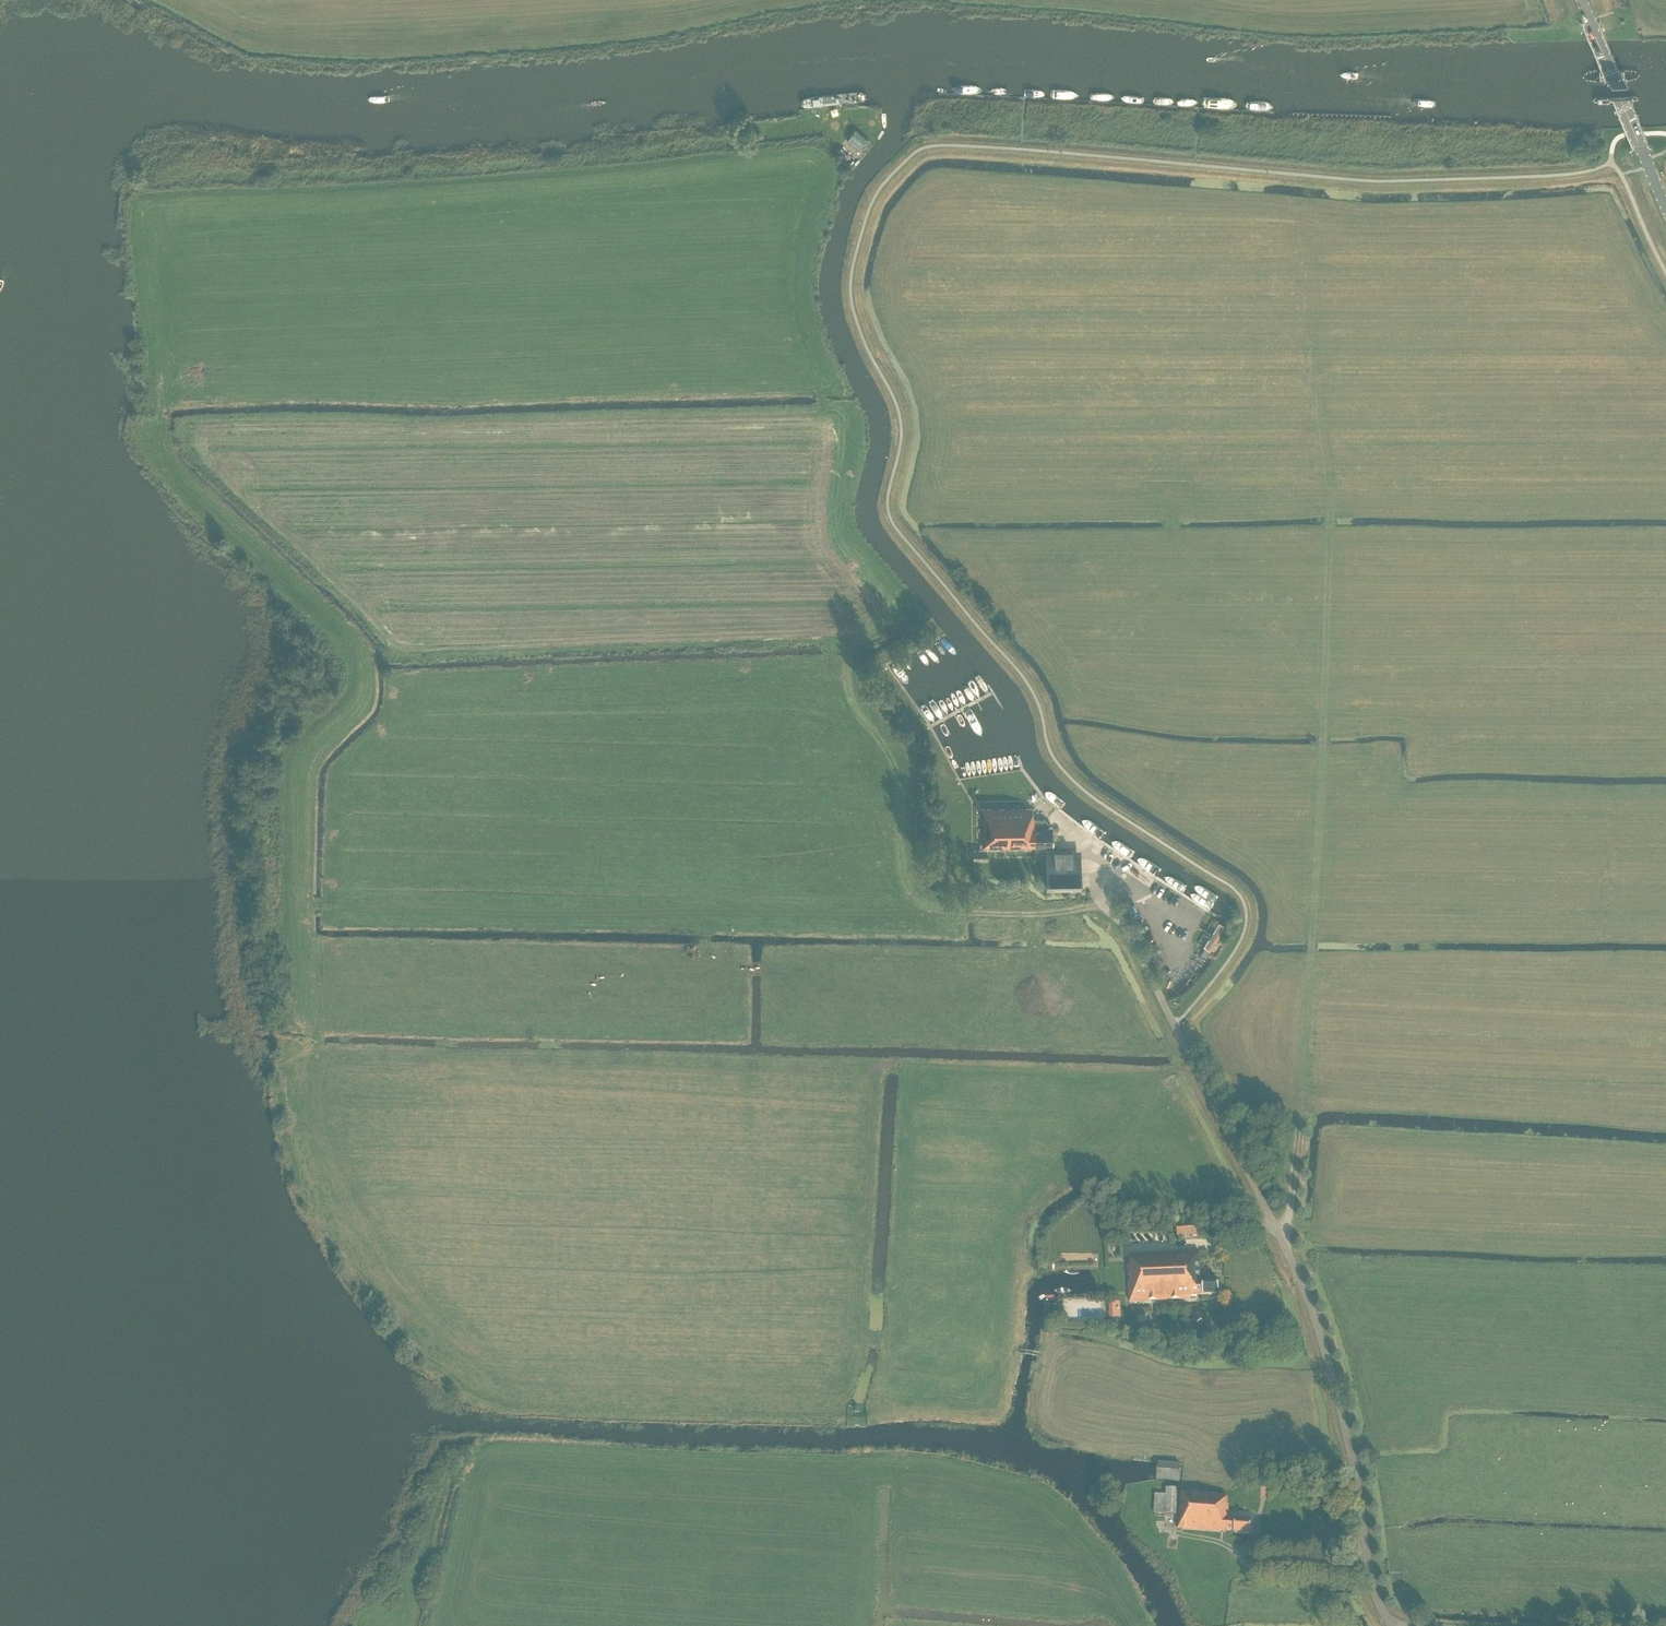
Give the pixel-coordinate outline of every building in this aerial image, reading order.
[(1622,71),(1597,73),(1598,81),(1623,80),(1622,71)] [(856,131),(850,138),(851,140),(849,142),(854,146),(855,143),(860,147),(867,140),(856,131)] [(1032,819),(1032,809),(982,810),(982,848),(1035,847),(1035,845),(1053,845),(1052,827),(1048,827),(1048,823),(1044,819),(1032,819)] [(988,860),(988,851),(973,851),(973,860),(988,860)] [(1080,888),(1080,884),(1080,851),(1046,852),(1046,888),(1080,888)] [(1220,923),(1204,948),(1211,953),(1227,928),(1220,923)] [(1175,930),(1172,935),(1185,944),(1188,939),(1175,930)] [(1196,1223),(1177,1224),(1178,1237),(1197,1235),(1196,1223)] [(1219,1294),(1219,1281),(1202,1282),(1201,1252),(1130,1254),(1131,1265),(1128,1265),(1128,1275),(1130,1275),(1130,1281),(1128,1281),(1129,1301),(1190,1298),(1190,1296),(1192,1296),(1192,1301),(1202,1301),(1202,1295),(1219,1294)] [(1075,1315),(1096,1315),(1097,1306),(1075,1305),(1075,1315)] [(1157,1461),(1156,1479),(1179,1481),(1181,1463),(1157,1461)] [(1268,1486),(1260,1486),(1259,1499),(1267,1500),(1268,1486)] [(1176,1514),(1178,1488),(1166,1487),(1165,1494),(1155,1493),(1153,1513),(1176,1514)] [(1234,1533),(1251,1534),(1252,1521),(1226,1519),(1227,1505),(1225,1504),(1226,1495),(1181,1492),(1178,1528),(1226,1532),(1226,1531),(1234,1531),(1234,1533)]
